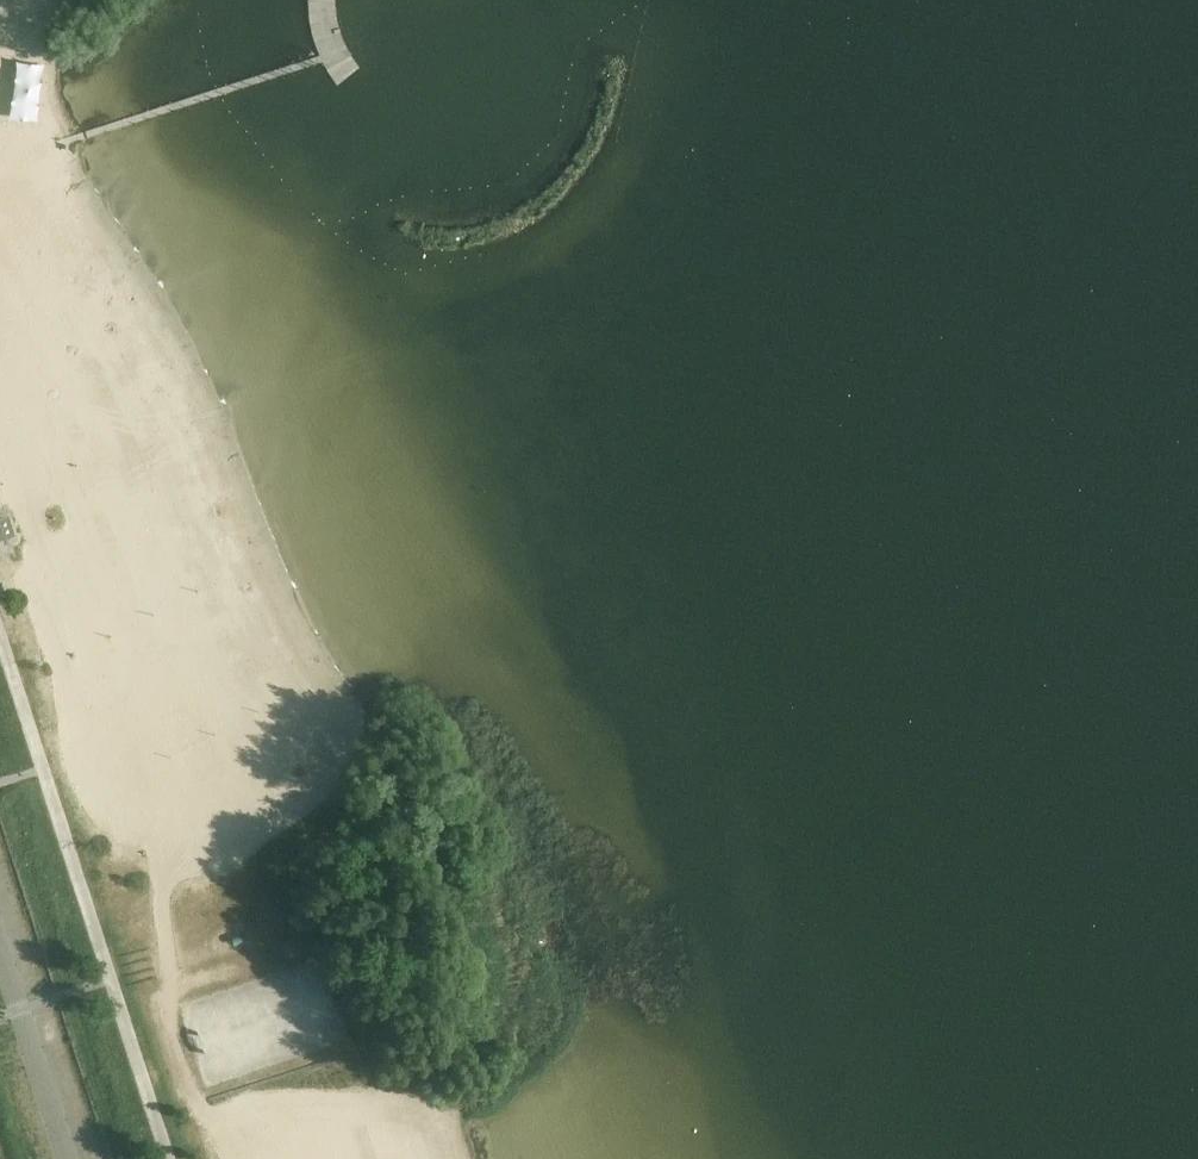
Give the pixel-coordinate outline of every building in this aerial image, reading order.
[(11,533),(6,519),(0,521),(0,537),(11,533)]
